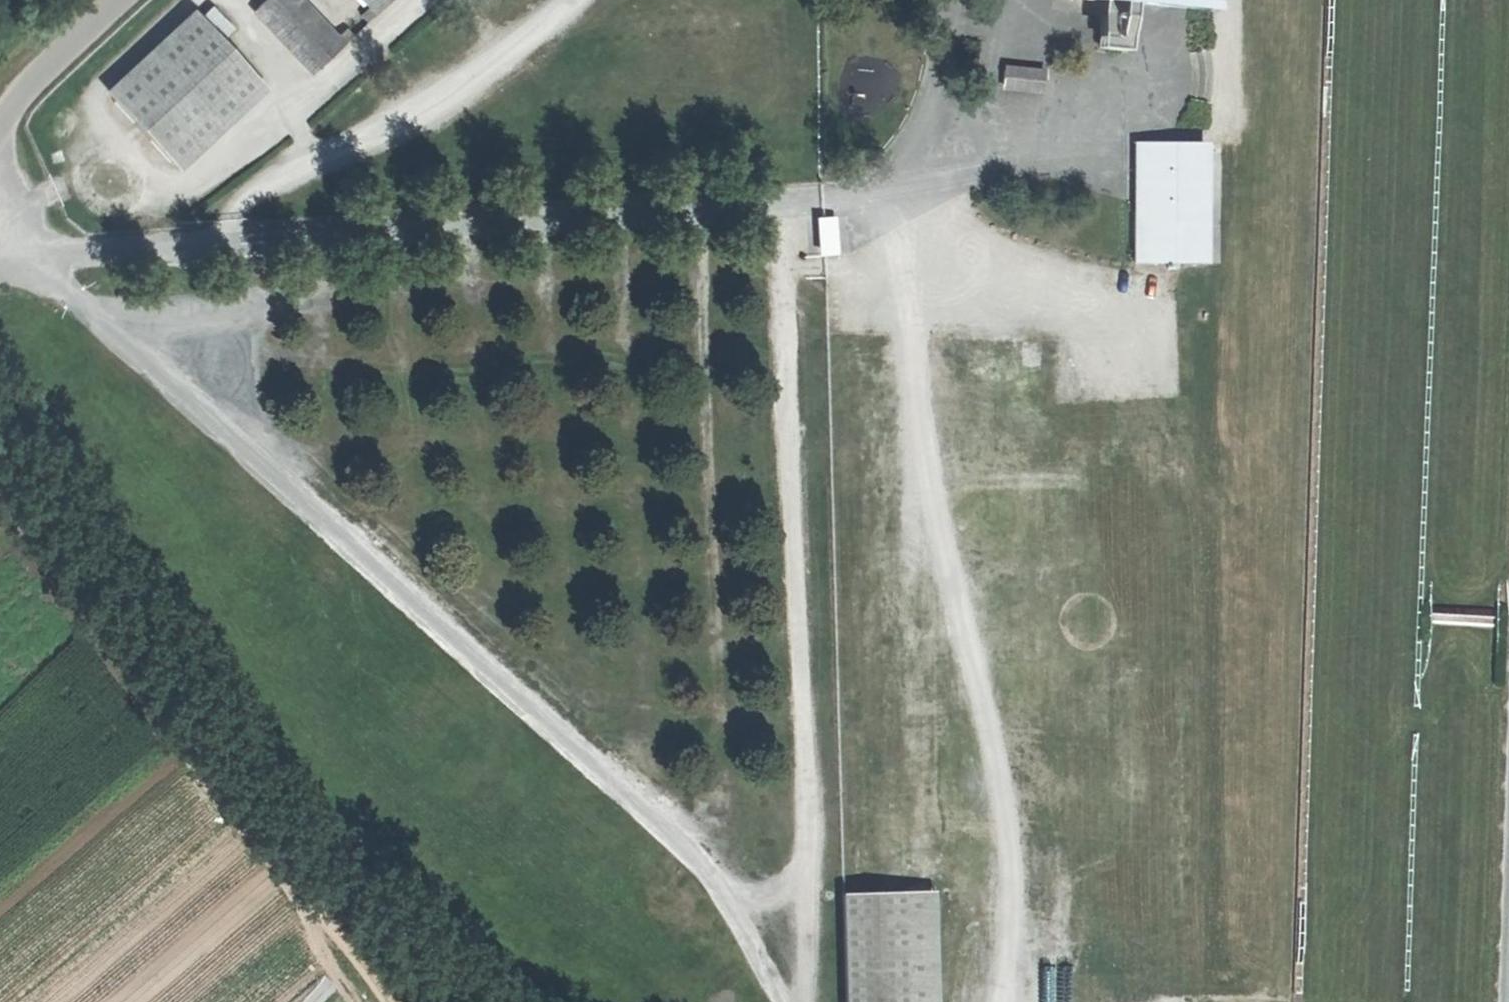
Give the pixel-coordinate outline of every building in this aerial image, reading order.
[(295,0),(264,0),(258,6),(317,65),(338,43),(295,0)] [(1067,11),(1130,16),(1132,3),(1138,4),(1138,0),(1068,0),(1067,11)] [(1138,4),(1210,11),(1211,0),(1138,0),(1138,4)] [(203,19),(116,103),(173,162),(260,78),(203,19)] [(1045,75),(1002,69),(1001,84),(1043,90),(1045,75)] [(1202,143),(1135,143),(1134,264),(1201,264),(1202,143)] [(834,221),(822,222),(824,255),(828,255),(836,255),(834,221)] [(903,893),(906,1001),(927,1001),(924,892),(903,893)] [(903,893),(841,894),(845,1001),(906,1001),(903,893)]
